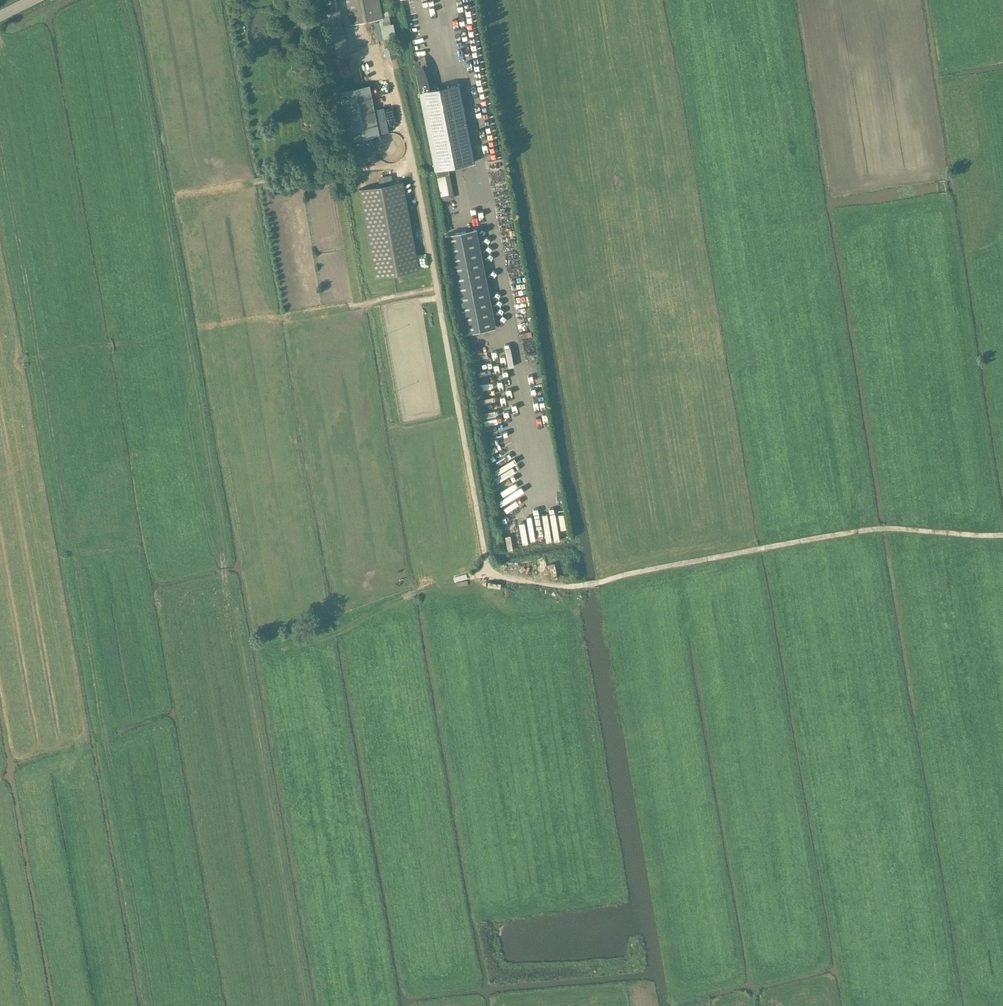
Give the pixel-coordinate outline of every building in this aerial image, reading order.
[(322,12),(338,8),(337,0),(320,0),(322,12)] [(351,24),(383,18),(379,0),(346,0),(351,24)] [(339,8),(338,8),(322,12),(321,12),(329,52),(347,49),(339,8)] [(415,73),(419,91),(418,91),(434,170),(435,170),(447,168),(475,162),(459,83),(430,89),(428,81),(424,69),(422,65),(419,62),(416,59),(413,57),(416,73),(415,73)] [(379,134),(369,84),(339,90),(349,140),(379,134)] [(375,108),(379,132),(386,131),(382,107),(375,108)] [(448,194),(445,174),(448,174),(447,168),(435,170),(436,176),(440,195),(448,194)] [(420,269),(403,181),(358,190),(375,278),(420,269)] [(445,235),(464,333),(496,327),(477,229),(445,235)] [(527,544),(527,529),(502,529),(503,543),(513,543),(514,544),(527,544)]
